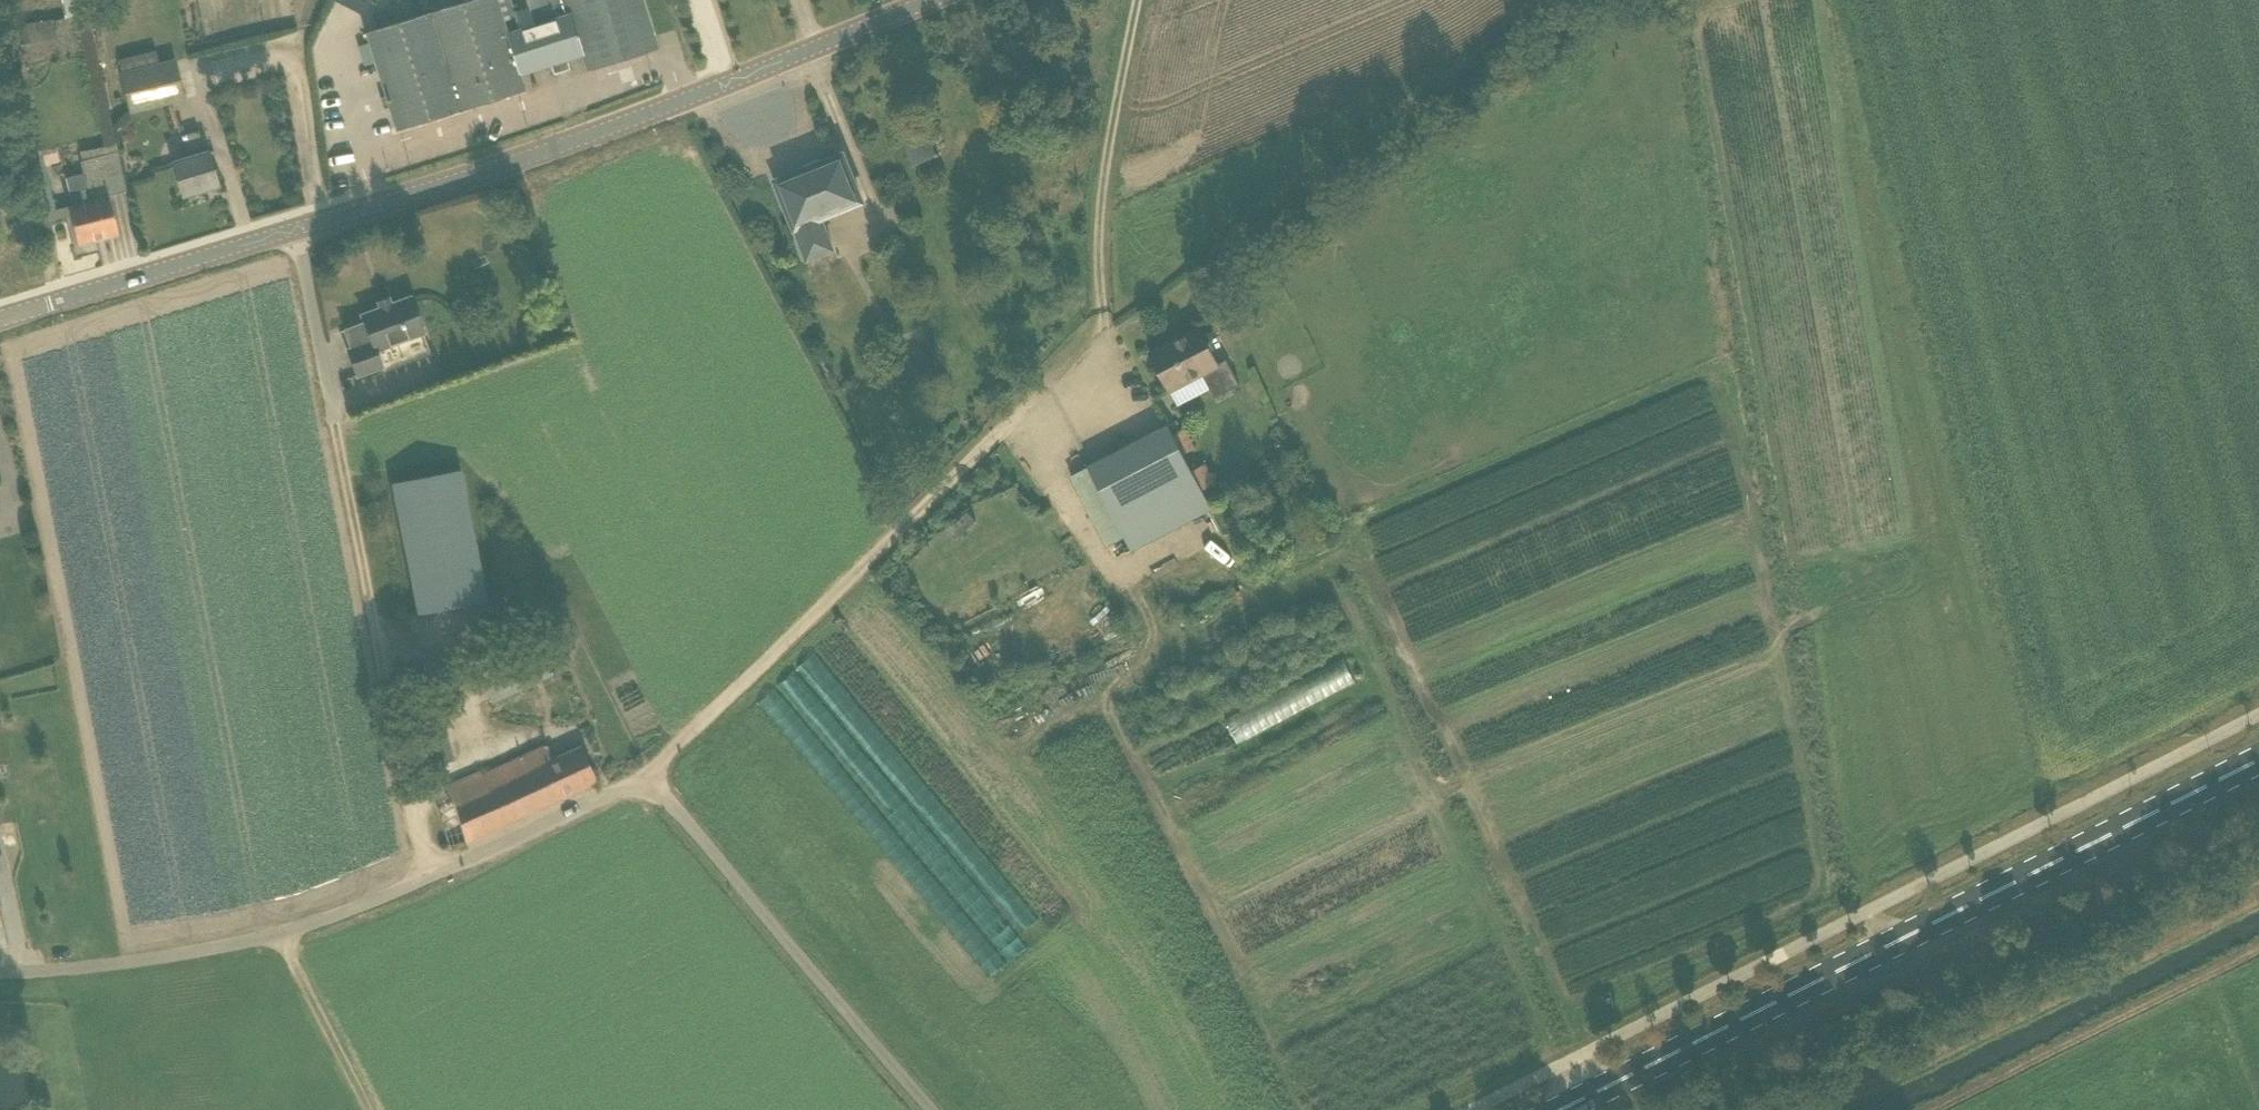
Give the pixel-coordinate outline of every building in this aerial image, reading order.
[(397,132),(525,92),(519,73),(551,63),(554,72),(569,68),(566,58),(582,53),(570,15),(553,20),(519,31),(507,35),(497,0),(469,0),(454,5),(366,33),(397,132)] [(507,35),(519,31),(509,0),(497,0),(507,35)] [(588,72),(658,50),(642,0),(547,0),(553,20),(570,15),(582,53),(588,72)] [(175,61),(122,74),(131,111),(184,99),(175,61)] [(183,196),(218,185),(208,152),(206,153),(199,131),(182,136),(189,158),(173,163),(183,196)] [(90,200),(72,205),(68,206),(78,245),(119,234),(109,196),(126,191),(118,152),(81,161),(84,173),(83,174),(90,200)] [(778,182),(794,222),(808,260),(834,249),(819,212),(841,203),(844,209),(862,202),(843,156),(825,163),(826,164),(780,183),(779,182),(778,182)] [(424,332),(410,297),(389,305),(390,306),(383,309),(382,307),(362,315),(365,322),(340,332),(357,376),(383,366),(376,350),(424,332)] [(1218,365),(1199,329),(1152,353),(1171,391),(1203,374),(1215,398),(1240,385),(1227,360),(1218,365)] [(1206,462),(1192,470),(1184,454),(1196,448),(1185,428),(1173,434),(1169,425),(1069,477),(1106,547),(1112,543),(1115,549),(1128,542),(1133,551),(1212,510),(1203,491),(1218,483),(1206,462)] [(487,601),(461,470),(392,483),(418,614),(487,601)] [(959,541),(978,523),(969,513),(950,531),(959,541)] [(1347,662),(1225,712),(1235,737),(1357,686),(1347,662)] [(447,841),(597,790),(582,744),(550,754),(548,746),(446,780),(453,800),(435,806),(447,841)]
